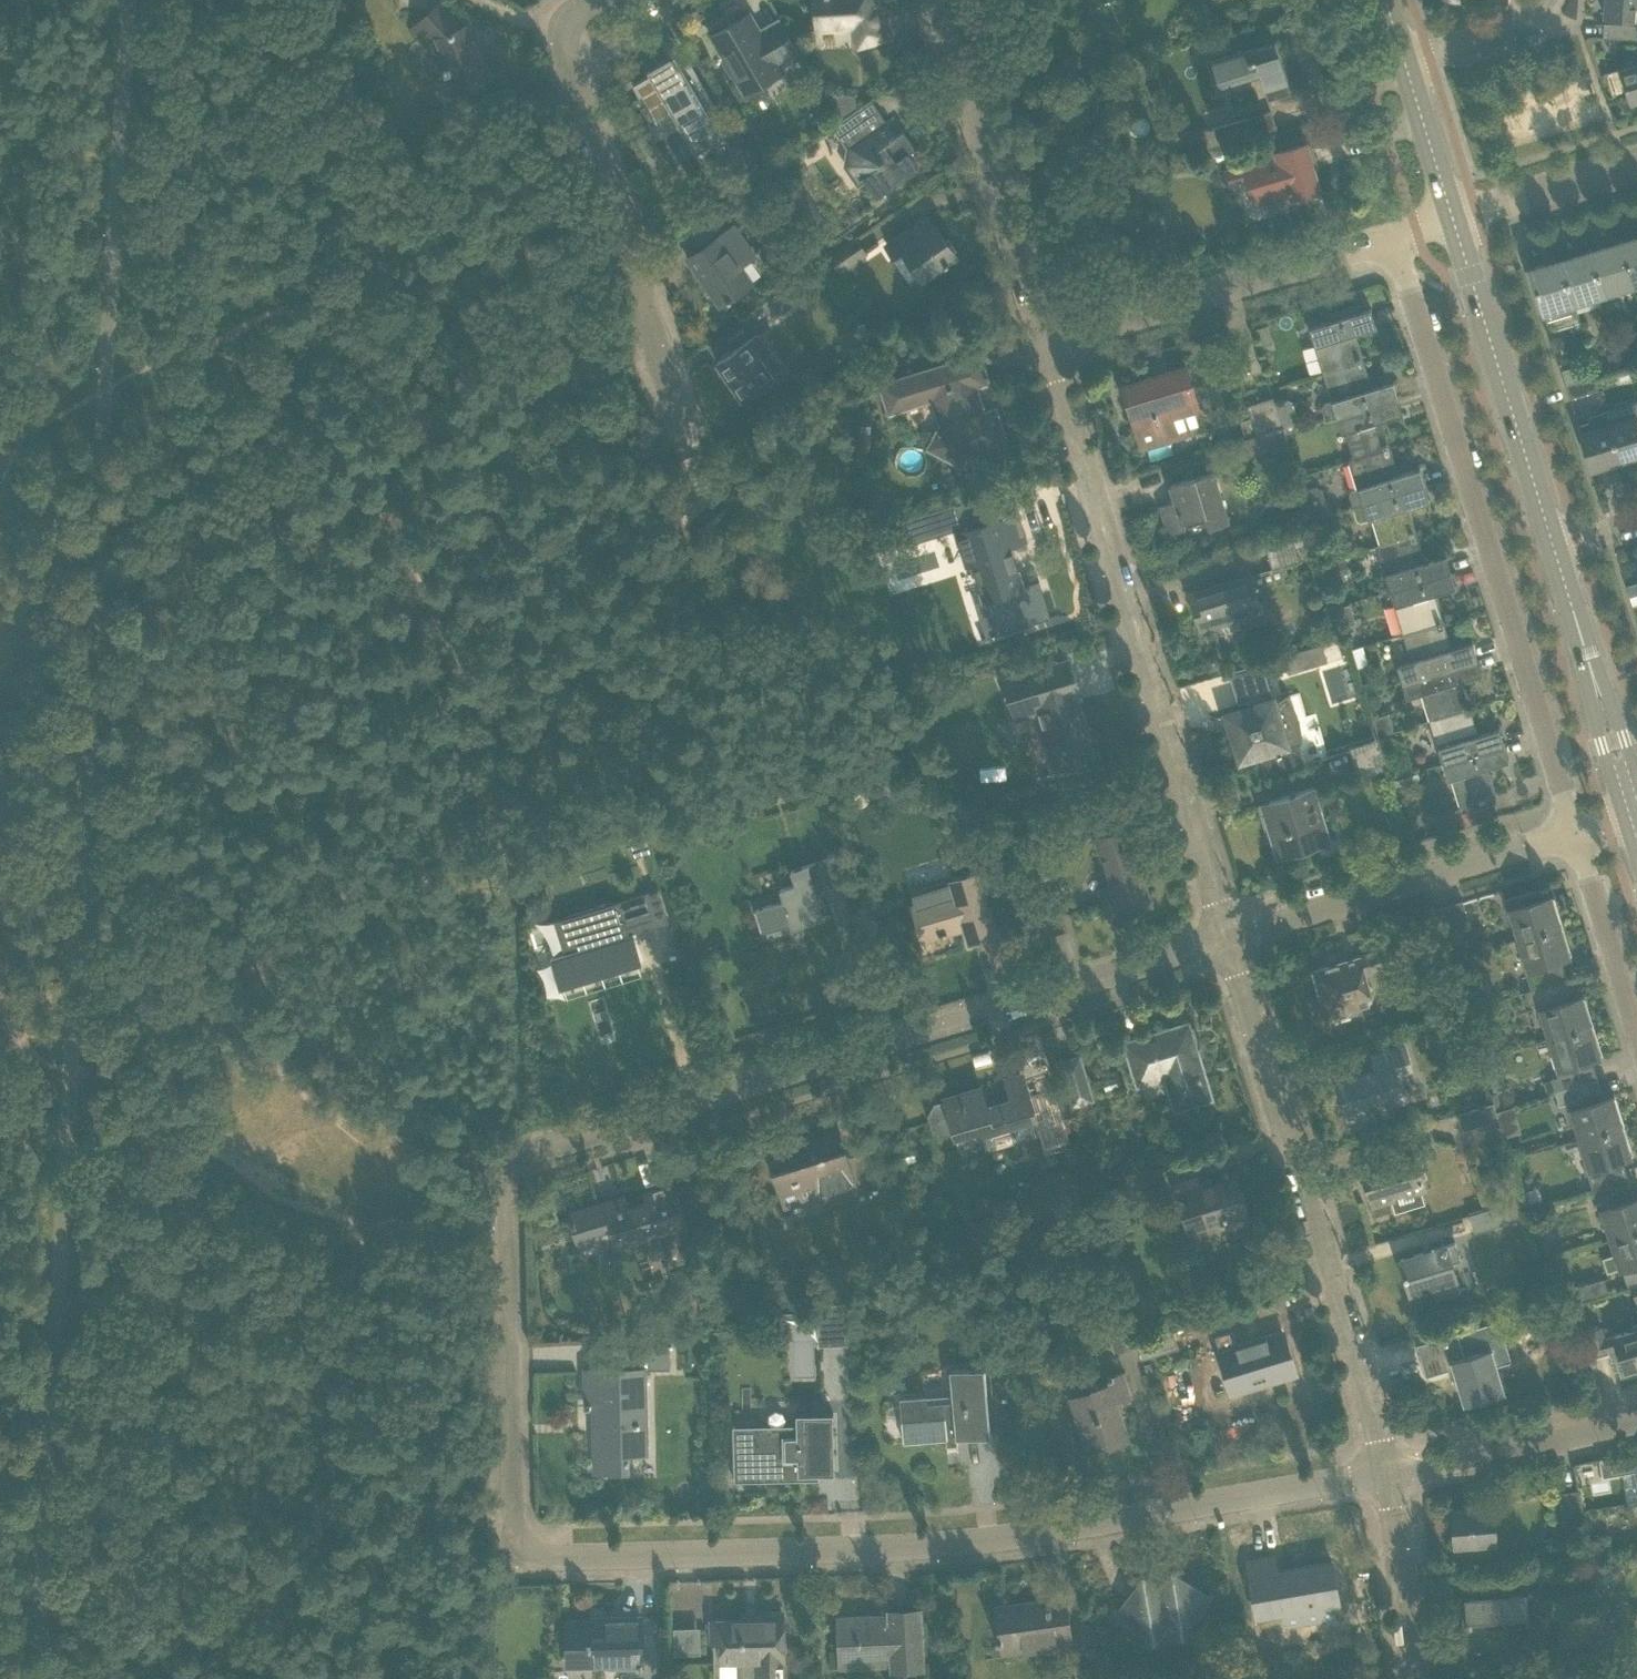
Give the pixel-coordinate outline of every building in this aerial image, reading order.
[(816,29),(853,27),(858,46),(887,37),(876,0),(814,0),(816,29)] [(1604,16),(1636,18),(1636,0),(1606,0),(1604,16)] [(438,4),(422,20),(412,30),(423,41),(435,36),(448,66),(443,68),(452,88),(487,74),(467,24),(461,27),(438,4)] [(769,96),(761,82),(783,70),(778,62),(798,51),(783,25),(763,37),(749,13),(711,35),(725,58),(721,60),(731,77),(734,75),(744,92),(747,91),(755,105),(759,107),(763,107),(767,105),(769,101),(769,96)] [(1604,22),(1603,37),(1636,39),(1636,25),(1604,22)] [(1228,37),(1206,44),(1210,59),(1233,52),(1228,37)] [(1275,41),(1254,47),(1211,60),(1218,85),(1260,73),(1268,99),(1290,92),(1275,41)] [(696,151),(722,136),(723,135),(709,111),(717,107),(690,61),(682,65),(675,53),(647,69),(650,74),(633,84),(642,99),(644,103),(641,105),(651,122),(655,119),(656,122),(673,112),(696,151)] [(1606,73),(1612,92),(1626,88),(1630,101),(1636,99),(1636,63),(1620,68),(1606,73)] [(867,101),(833,124),(848,145),(846,163),(857,180),(862,176),(876,197),(893,185),(891,183),(900,177),(901,179),(918,168),(908,152),(915,148),(903,130),(896,134),(886,120),(882,123),(867,101)] [(857,106),(833,108),(839,118),(857,106)] [(1269,111),(1202,132),(1207,149),(1274,128),(1269,111)] [(736,142),(744,137),(733,119),(725,123),(736,142)] [(1276,156),(1243,165),(1255,206),(1290,195),(1291,198),(1320,189),(1306,142),(1274,152),(1276,156)] [(919,221),(901,233),(886,244),(894,256),(904,249),(922,276),(955,254),(936,226),(926,232),(919,221)] [(734,225),(706,245),(688,257),(720,304),(750,282),(738,265),(754,254),(734,225)] [(1620,239),(1635,288),(1636,288),(1634,282),(1636,281),(1636,235),(1621,240),(1621,238),(1620,239)] [(854,239),(829,256),(838,270),(863,253),(854,239)] [(1591,248),(1590,248),(1605,298),(1606,297),(1604,291),(1628,284),(1630,292),(1636,290),(1636,288),(1635,288),(1620,239),(1619,239),(1620,241),(1591,249),(1591,248)] [(1561,257),(1560,257),(1576,309),(1606,299),(1606,297),(1605,298),(1590,248),(1589,248),(1590,250),(1561,259),(1561,257)] [(1531,266),(1529,266),(1549,330),(1579,321),(1576,309),(1560,257),(1559,257),(1559,259),(1531,268),(1531,266)] [(792,283),(763,303),(771,315),(800,295),(792,283)] [(1323,373),(1363,360),(1355,333),(1376,327),(1370,308),(1309,327),(1323,373)] [(838,309),(831,314),(838,326),(846,321),(838,309)] [(731,352),(717,362),(742,398),(774,377),(760,356),(769,350),(757,334),(731,352)] [(1606,354),(1611,370),(1626,365),(1621,349),(1606,354)] [(979,354),(915,373),(877,384),(884,409),(930,395),(940,426),(929,447),(953,460),(961,447),(980,441),(982,450),(1005,443),(995,408),(983,412),(975,385),(987,382),(979,354)] [(867,365),(871,377),(889,372),(885,359),(867,365)] [(1323,373),(1332,400),(1323,403),(1322,407),(1326,419),(1337,416),(1398,397),(1393,381),(1372,388),(1363,360),(1323,373)] [(1201,414),(1192,386),(1186,365),(1143,378),(1148,394),(1127,400),(1141,446),(1176,435),(1173,423),(1201,414)] [(1575,382),(1571,367),(1561,369),(1566,384),(1575,382)] [(801,371),(800,376),(801,380),(804,383),(808,384),(812,383),(815,380),(816,376),(814,371),(810,368),(805,368),(801,371)] [(1594,376),(1575,382),(1566,384),(1570,397),(1598,389),(1594,376)] [(1283,425),(1276,403),(1274,396),(1247,404),(1250,416),(1255,432),(1256,434),(1283,425)] [(1403,413),(1398,397),(1337,416),(1341,432),(1346,430),(1354,458),(1389,447),(1381,420),(1403,413)] [(1286,400),(1276,403),(1283,425),(1285,432),(1296,429),(1293,420),(1296,419),(1291,402),(1286,400)] [(1604,410),(1606,417),(1608,424),(1619,460),(1636,455),(1636,400),(1604,410)] [(1250,416),(1239,420),(1244,435),(1255,432),(1250,416)] [(1608,424),(1606,417),(1578,425),(1591,469),(1619,460),(1608,424)] [(1283,425),(1256,434),(1243,437),(1248,453),(1272,445),(1276,461),(1292,456),(1285,432),(1283,425)] [(1362,485),(1358,487),(1354,488),(1352,492),(1356,505),(1424,484),(1419,468),(1398,474),(1389,447),(1354,458),(1362,485)] [(1212,471),(1191,477),(1170,484),(1175,501),(1160,505),(1168,533),(1184,528),(1182,520),(1204,514),(1208,527),(1227,521),(1212,471)] [(1424,484),(1356,505),(1352,506),(1356,520),(1360,522),(1372,518),(1380,545),(1416,534),(1408,507),(1429,500),(1424,484)] [(1327,513),(1330,513),(1323,490),(1314,485),(1302,489),(1312,518),(1327,513)] [(956,503),(898,521),(905,545),(956,529),(957,531),(956,532),(966,564),(973,562),(984,598),(976,601),(986,635),(981,637),(981,638),(1050,617),(1039,580),(1022,586),(1017,569),(1018,569),(1017,565),(1014,566),(1011,553),(1013,552),(1012,549),(1010,549),(1009,546),(1026,540),(1025,535),(1026,534),(1026,533),(1025,534),(1020,519),(1021,519),(1021,518),(1019,518),(1018,513),(964,529),(956,503)] [(1327,513),(1312,518),(1315,529),(1316,531),(1326,528),(1330,521),(1327,513)] [(1312,531),(1300,535),(1304,548),(1317,544),(1312,531)] [(1416,534),(1380,545),(1376,546),(1389,589),(1451,571),(1446,555),(1424,561),(1416,534)] [(1292,536),(1264,545),(1271,568),(1285,564),(1299,559),(1295,546),(1292,537),(1292,536)] [(1347,570),(1342,557),(1324,563),(1330,580),(1342,576),(1341,572),(1347,570)] [(1243,575),(1190,592),(1201,625),(1238,613),(1241,622),(1262,616),(1253,587),(1248,571),(1242,573),(1243,575)] [(1455,587),(1451,571),(1389,589),(1402,633),(1443,621),(1434,593),(1455,587)] [(1627,586),(1632,604),(1636,602),(1636,583),(1627,586)] [(1354,622),(1348,602),(1338,605),(1344,625),(1354,622)] [(1443,621),(1402,633),(1410,658),(1396,662),(1402,680),(1477,657),(1472,641),(1451,648),(1443,621)] [(1321,643),(1282,655),(1288,673),(1327,661),(1321,643)] [(1356,667),(1367,664),(1361,645),(1350,649),(1356,667)] [(1221,666),(1219,658),(1214,655),(1205,658),(1209,670),(1221,666)] [(1482,673),(1477,657),(1402,680),(1406,695),(1421,690),(1430,719),(1469,707),(1461,680),(1482,673)] [(1067,659),(1003,678),(1015,718),(1033,713),(1043,710),(1048,728),(1039,731),(1050,768),(1094,755),(1075,696),(1078,695),(1067,659)] [(1260,661),(1229,671),(1237,699),(1269,689),(1260,661)] [(948,674),(931,680),(934,690),(951,685),(948,674)] [(1271,702),(1228,715),(1234,733),(1235,732),(1237,740),(1236,740),(1242,758),(1261,752),(1266,767),(1304,755),(1300,741),(1300,738),(1300,736),(1300,733),(1300,730),(1299,727),(1299,724),(1298,722),(1297,719),(1297,717),(1296,714),(1295,712),(1294,709),(1293,707),(1291,704),(1290,702),(1289,700),(1286,696),(1283,698),(1279,700),(1275,702),(1271,704),(1271,702)] [(1469,707),(1430,719),(1443,763),(1504,744),(1499,728),(1477,734),(1469,707)] [(1375,737),(1390,733),(1385,716),(1370,720),(1375,737)] [(1349,747),(1359,775),(1388,766),(1379,738),(1349,747)] [(1509,760),(1504,744),(1443,763),(1447,777),(1450,776),(1459,806),(1496,795),(1487,767),(1509,760)] [(1273,813),(1266,815),(1278,853),(1306,844),(1320,840),(1314,821),(1330,816),(1324,797),(1317,799),(1313,787),(1269,800),(1269,802),(1269,801),(1273,813)] [(903,792),(899,804),(910,809),(915,797),(903,792)] [(1128,827),(1095,837),(1095,838),(1097,838),(1110,883),(1119,912),(1118,912),(1118,914),(1152,904),(1151,902),(1149,902),(1127,829),(1129,828),(1128,827)] [(824,917),(818,895),(817,891),(834,886),(825,859),(789,870),(794,884),(779,889),(783,901),(755,910),(762,932),(790,923),(791,927),(824,917)] [(917,904),(913,906),(923,939),(966,927),(970,941),(995,933),(985,900),(981,901),(977,889),(990,885),(985,869),(951,879),(952,882),(914,894),(917,904)] [(1520,938),(1559,926),(1550,896),(1542,899),(1538,888),(1503,899),(1510,925),(1515,923),(1520,938)] [(564,956),(565,956),(572,979),(600,970),(600,971),(618,966),(618,965),(636,959),(636,960),(638,960),(637,957),(636,957),(635,952),(636,952),(631,935),(634,934),(633,932),(629,933),(627,926),(629,925),(654,918),(646,892),(559,918),(567,944),(576,941),(578,949),(563,953),(564,956)] [(1072,926),(1066,905),(1062,893),(1037,901),(1048,934),(1072,926)] [(1470,927),(1469,923),(1462,902),(1434,910),(1442,936),(1470,927)] [(1520,954),(1530,988),(1566,977),(1560,958),(1568,955),(1559,926),(1520,938),(1524,953),(1520,954)] [(1383,949),(1382,950),(1382,951),(1383,952),(1387,966),(1388,966),(1388,965),(1388,964),(1398,961),(1398,962),(1400,962),(1395,946),(1383,949)] [(1322,998),(1312,1002),(1318,1021),(1358,1008),(1370,1005),(1367,993),(1369,992),(1359,957),(1314,970),(1322,998)] [(1546,1023),(1551,1038),(1590,1026),(1581,996),(1573,999),(1566,977),(1530,988),(1526,989),(1530,1002),(1534,1000),(1541,1024),(1546,1023)] [(1174,1109),(1190,1104),(1211,1098),(1188,1023),(1124,1042),(1136,1080),(1162,1071),(1174,1109)] [(1557,1075),(1550,1077),(1554,1091),(1597,1078),(1591,1058),(1599,1055),(1590,1026),(1551,1038),(1555,1052),(1550,1054),(1557,1075)] [(1339,1079),(1337,1079),(1343,1096),(1340,1097),(1341,1098),(1345,1097),(1353,1124),(1349,1125),(1349,1126),(1377,1118),(1377,1117),(1374,1118),(1372,1109),(1374,1108),(1373,1107),(1402,1099),(1403,1100),(1404,1099),(1403,1097),(1396,1074),(1408,1070),(1407,1068),(1409,1067),(1409,1068),(1410,1068),(1403,1044),(1371,1054),(1375,1069),(1339,1080),(1339,1079)] [(1092,1099),(1085,1078),(1079,1056),(1060,1062),(1073,1104),(1092,1099)] [(1482,1062),(1486,1077),(1501,1073),(1497,1058),(1482,1062)] [(1597,1078),(1554,1091),(1558,1104),(1561,1103),(1565,1102),(1572,1124),(1577,1123),(1581,1138),(1621,1126),(1611,1096),(1603,1099),(1597,1078)] [(934,1103),(927,1115),(933,1133),(953,1127),(957,1142),(1035,1118),(1047,1156),(1075,1147),(1058,1090),(1029,1098),(1028,1094),(987,1107),(981,1086),(944,1097),(944,1099),(934,1103)] [(1460,1130),(1497,1119),(1492,1102),(1455,1113),(1460,1130)] [(1581,1154),(1592,1189),(1628,1178),(1621,1158),(1630,1156),(1621,1126),(1581,1138),(1586,1153),(1581,1154)] [(878,1186),(875,1176),(869,1154),(848,1161),(840,1132),(768,1154),(783,1204),(854,1183),(857,1192),(878,1186)] [(1413,1151),(1383,1160),(1362,1167),(1373,1202),(1424,1186),(1413,1151)] [(1135,1201),(1160,1193),(1151,1164),(1126,1172),(1135,1201)] [(1236,1178),(1214,1185),(1201,1189),(1198,1178),(1176,1185),(1189,1229),(1227,1217),(1229,1225),(1248,1219),(1236,1178)] [(1612,1238),(1636,1230),(1636,1198),(1634,1199),(1628,1178),(1592,1189),(1603,1225),(1607,1223),(1612,1238)] [(617,1243),(659,1230),(663,1229),(668,1246),(680,1242),(686,1259),(683,1248),(692,1245),(672,1182),(644,1191),(648,1201),(627,1207),(624,1195),(568,1212),(579,1246),(615,1235),(617,1243)] [(1474,1231),(1507,1222),(1502,1203),(1469,1213),(1474,1231)] [(1612,1238),(1616,1252),(1601,1257),(1606,1272),(1636,1263),(1636,1230),(1612,1238)] [(1455,1242),(1399,1259),(1410,1293),(1431,1286),(1435,1298),(1460,1290),(1456,1279),(1451,1262),(1460,1259),(1455,1242)] [(706,1275),(689,1275),(689,1296),(706,1295),(706,1275)] [(1604,1278),(1571,1288),(1575,1302),(1606,1293),(1608,1292),(1604,1278)] [(707,1324),(706,1297),(691,1297),(692,1324),(707,1324)] [(848,1340),(845,1300),(822,1304),(823,1341),(848,1340)] [(1561,1321),(1573,1317),(1569,1305),(1558,1308),(1561,1321)] [(1137,1344),(1135,1338),(1129,1318),(1106,1325),(1114,1351),(1137,1344)] [(1441,1351),(1420,1357),(1426,1376),(1454,1367),(1464,1402),(1463,1402),(1463,1404),(1504,1391),(1504,1390),(1503,1390),(1495,1365),(1510,1360),(1498,1320),(1437,1338),(1441,1351)] [(1586,1332),(1594,1357),(1608,1352),(1608,1351),(1612,1350),(1620,1376),(1636,1371),(1635,1366),(1636,1365),(1636,1323),(1633,1324),(1634,1328),(1614,1335),(1604,1339),(1600,1327),(1586,1332)] [(1135,1338),(1137,1344),(1141,1359),(1177,1348),(1171,1327),(1135,1338)] [(1283,1331),(1261,1338),(1236,1346),(1232,1331),(1215,1336),(1232,1393),(1295,1374),(1283,1331)] [(706,1339),(697,1339),(697,1353),(706,1352),(706,1339)] [(595,1472),(600,1472),(600,1471),(596,1471),(595,1455),(647,1454),(645,1369),(670,1369),(670,1344),(624,1345),(625,1369),(585,1369),(585,1406),(597,1406),(597,1424),(594,1424),(595,1472)] [(1575,1355),(1579,1367),(1591,1363),(1587,1351),(1575,1355)] [(926,1396),(900,1399),(903,1439),(904,1442),(947,1438),(947,1435),(955,1434),(956,1438),(990,1435),(984,1367),(950,1370),(952,1401),(927,1403),(926,1396)] [(1129,1439),(1122,1418),(1117,1401),(1130,1396),(1123,1372),(1108,1377),(1109,1383),(1091,1388),(1093,1394),(1071,1401),(1086,1447),(1107,1441),(1108,1445),(1129,1439)] [(834,1472),(833,1413),(833,1412),(796,1412),(796,1429),(759,1430),(759,1424),(732,1425),(734,1469),(759,1468),(760,1479),(787,1478),(787,1467),(798,1467),(798,1473),(817,1473),(817,1478),(819,1478),(819,1473),(834,1472)] [(1628,1456),(1631,1471),(1635,1471),(1636,1482),(1636,1455),(1628,1456)] [(1631,1471),(1628,1456),(1598,1462),(1600,1476),(1631,1471)] [(1580,1519),(1579,1512),(1577,1490),(1559,1491),(1562,1520),(1580,1519)] [(1468,1508),(1452,1510),(1454,1533),(1469,1532),(1470,1543),(1496,1540),(1493,1506),(1496,1506),(1495,1497),(1467,1499),(1468,1508)] [(1248,1558),(1247,1558),(1257,1617),(1258,1617),(1258,1616),(1280,1612),(1299,1609),(1301,1623),(1340,1617),(1337,1603),(1338,1603),(1331,1561),(1330,1561),(1330,1562),(1287,1569),(1287,1568),(1285,1569),(1286,1573),(1277,1574),(1273,1554),(1271,1554),(1272,1555),(1249,1559),(1248,1558)] [(1557,1568),(1559,1592),(1595,1589),(1593,1564),(1557,1568)] [(1183,1633),(1196,1615),(1208,1596),(1172,1571),(1165,1581),(1163,1579),(1158,1586),(1143,1576),(1118,1612),(1153,1638),(1162,1625),(1170,1624),(1183,1633)] [(1527,1594),(1486,1597),(1464,1599),(1466,1624),(1462,1624),(1464,1649),(1474,1648),(1474,1650),(1480,1650),(1481,1655),(1510,1652),(1507,1622),(1529,1620),(1527,1594)] [(1072,1647),(1068,1623),(1065,1601),(1019,1608),(1019,1604),(996,1607),(1002,1651),(1038,1646),(1039,1652),(1072,1647)] [(837,1650),(828,1650),(828,1666),(838,1666),(838,1668),(840,1668),(840,1661),(872,1659),(873,1666),(919,1664),(916,1612),(836,1616),(837,1650)] [(712,1621),(712,1640),(722,1639),(723,1660),(739,1659),(740,1678),(748,1678),(755,1678),(774,1678),(783,1678),(782,1613),(757,1613),(757,1620),(712,1621)] [(642,1664),(641,1638),(640,1616),(606,1617),(606,1623),(566,1624),(567,1660),(608,1659),(608,1665),(642,1664)] [(700,1624),(672,1624),(673,1652),(701,1651),(700,1624)]
